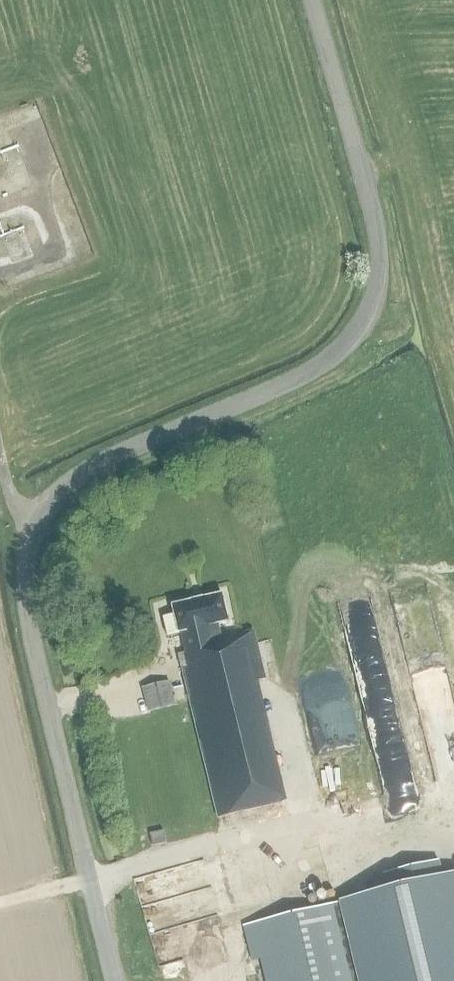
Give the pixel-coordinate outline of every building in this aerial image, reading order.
[(30,169),(22,149),(0,157),(0,187),(3,195),(5,194),(0,180),(30,169)] [(33,172),(2,179),(5,193),(36,186),(33,172)] [(251,682),(265,679),(253,632),(221,639),(217,625),(228,622),(222,595),(202,599),(193,601),(173,606),(175,614),(163,617),(167,636),(182,633),(187,653),(179,655),(218,818),(281,803),(251,682)] [(167,682),(146,687),(151,711),(173,705),(167,682)] [(167,844),(164,831),(150,835),(153,847),(167,844)] [(209,859),(140,876),(153,930),(222,913),(209,859)] [(442,878),(438,861),(382,875),(386,891),(374,894),(243,925),(251,959),(260,957),(266,980),(453,980),(453,875),(442,878)]
